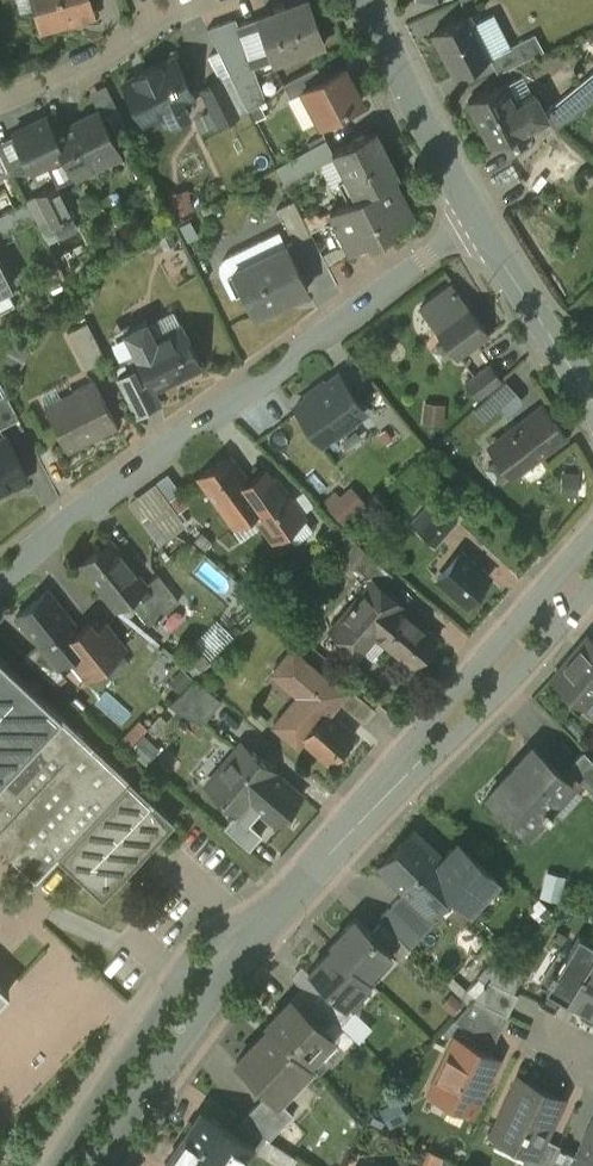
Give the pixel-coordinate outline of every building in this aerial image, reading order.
[(43,27),(92,13),(89,0),(35,0),(43,27)] [(258,16),(273,58),(306,46),(306,44),(322,38),(323,39),(324,39),(310,0),(302,0),(258,16)] [(469,13),(434,31),(455,74),(490,56),(491,55),(490,54),(469,13)] [(236,16),(208,27),(223,58),(248,49),(236,16)] [(536,33),(511,45),(511,44),(490,54),(491,55),(490,56),(498,72),(544,49),(536,33)] [(248,49),(223,58),(231,73),(248,108),(261,102),(262,104),(267,101),(248,49)] [(175,56),(124,81),(144,121),(167,110),(166,107),(192,94),(192,95),(194,95),(175,56)] [(317,64),(284,81),(291,95),(303,89),(303,88),(324,76),(317,64)] [(324,76),(303,88),(303,89),(318,117),(320,121),(363,99),(345,65),(324,76)] [(231,73),(202,88),(212,108),(219,122),(248,108),(231,73)] [(546,114),(556,128),(592,99),(592,74),(546,114)] [(504,81),(470,99),(493,142),(509,134),(513,141),(529,132),(526,125),(546,114),(535,94),(516,104),(504,81)] [(318,117),(303,89),(291,95),(306,124),(318,117)] [(212,108),(203,112),(210,127),(219,122),(212,108)] [(101,111),(76,124),(74,121),(54,130),(53,131),(64,154),(75,177),(87,171),(84,164),(118,147),(101,111)] [(46,115),(14,131),(33,170),(64,154),(53,131),(54,130),(46,115)] [(333,150),(332,150),(335,155),(346,176),(339,180),(349,200),(393,177),(400,174),(376,128),(333,150)] [(326,137),(277,165),(284,180),(335,155),(332,150),(333,150),(326,137)] [(559,138),(551,146),(559,153),(566,145),(559,138)] [(0,148),(0,178),(12,172),(0,148)] [(349,200),(330,210),(351,251),(369,241),(371,244),(385,237),(384,235),(394,230),(392,226),(413,215),(408,207),(410,206),(403,191),(401,192),(393,177),(349,200)] [(58,184),(36,194),(52,225),(73,215),(58,184)] [(304,216),(294,198),(277,207),(294,241),(311,232),(310,229),(304,216)] [(2,231),(20,223),(14,208),(0,213),(0,226),(2,231)] [(319,214),(312,212),(304,216),(310,229),(323,223),(319,214)] [(287,243),(233,269),(255,313),(278,302),(277,300),(306,286),(307,287),(308,287),(287,243)] [(13,288),(0,261),(0,294),(13,288)] [(490,335),(451,284),(421,306),(459,357),(461,356),(460,353),(483,336),(486,334),(487,336),(490,335)] [(182,324),(156,337),(147,318),(126,328),(127,331),(125,332),(154,388),(175,377),(175,376),(200,363),(200,364),(202,364),(182,324)] [(88,321),(68,331),(86,367),(106,357),(88,321)] [(490,364),(466,382),(478,399),(503,380),(490,364)] [(338,375),(296,406),(323,442),(365,411),(338,375)] [(506,379),(493,391),(503,401),(516,389),(506,379)] [(95,380),(46,405),(68,450),(118,425),(95,380)] [(493,391),(480,404),(489,414),(503,401),(493,391)] [(0,395),(0,426),(1,427),(20,417),(7,392),(0,395)] [(544,407),(492,447),(512,474),(565,434),(544,407)] [(0,439),(0,492),(29,478),(8,436),(0,439)] [(248,482),(229,456),(232,454),(231,453),(198,478),(201,476),(221,505),(219,507),(234,527),(258,510),(265,505),(248,482)] [(284,486),(277,484),(266,469),(248,482),(265,505),(258,510),(262,515),(261,522),(273,539),(277,536),(279,538),(284,540),(291,535),(291,529),(289,527),(306,515),(284,486)] [(170,471),(131,497),(162,542),(190,523),(181,510),(192,503),(170,471)] [(441,507),(432,518),(425,512),(415,523),(437,541),(456,520),(441,507)] [(394,574),(347,534),(330,554),(347,569),(352,563),(373,581),(381,588),(382,588),(394,574)] [(132,568),(111,542),(113,540),(113,539),(80,565),(81,566),(83,564),(104,591),(102,593),(103,594),(105,592),(118,608),(115,610),(116,611),(130,599),(149,584),(148,583),(145,585),(133,570),(135,567),(135,566),(132,568)] [(488,576),(461,553),(439,578),(467,602),(488,576)] [(159,574),(148,583),(149,584),(130,599),(150,624),(180,600),(159,574)] [(373,581),(355,603),(353,601),(351,604),(353,605),(332,629),(334,631),(339,625),(358,642),(361,646),(374,657),(386,643),(387,642),(412,664),(412,665),(413,666),(438,637),(437,636),(436,637),(399,606),(401,604),(382,588),(381,588),(373,581)] [(69,619),(48,593),(51,591),(50,590),(17,616),(40,645),(58,667),(71,657),(81,649),(90,641),(81,629),(71,617),(69,619)] [(106,624),(97,631),(90,622),(81,629),(90,641),(81,649),(98,670),(125,648),(106,624)] [(553,676),(586,705),(592,696),(592,637),(589,634),(553,676)] [(58,667),(40,645),(24,658),(55,684),(66,676),(58,667)] [(343,690),(293,647),(274,669),(294,686),(296,683),(304,690),(274,724),(298,745),(302,740),(303,741),(305,739),(329,760),(327,762),(329,764),(356,733),(354,731),(352,733),(328,712),(330,710),(329,709),(337,699),(336,698),(343,690)] [(98,670),(81,649),(71,657),(88,677),(98,670)] [(0,657),(0,830),(86,738),(0,657)] [(223,700),(196,678),(170,704),(171,705),(178,698),(204,720),(223,700)] [(376,709),(348,685),(343,690),(336,698),(337,699),(365,722),(376,709)] [(0,830),(0,846),(36,880),(59,856),(130,779),(86,738),(0,830)] [(243,741),(205,785),(237,812),(238,813),(248,801),(250,802),(252,800),(266,811),(264,814),(276,825),(303,794),(301,792),(299,794),(274,774),(276,771),(275,770),(275,769),(243,741)] [(533,746),(488,795),(529,833),(547,813),(549,815),(553,810),(546,804),(568,780),(573,784),(574,783),(533,746)] [(584,750),(568,768),(592,790),(592,759),(584,750)] [(130,779),(59,856),(103,898),(175,821),(130,779)] [(238,813),(237,812),(224,826),(249,849),(262,834),(238,813)] [(444,857),(415,829),(380,866),(405,890),(430,913),(451,891),(470,909),(498,879),(458,841),(444,857)] [(405,890),(380,917),(383,921),(411,947),(437,919),(430,913),(405,890)] [(372,932),(356,916),(331,942),(370,980),(370,979),(368,976),(391,952),(392,951),(372,932)] [(411,947),(383,921),(372,932),(392,951),(391,952),(399,959),(411,947)] [(370,980),(331,942),(330,943),(333,945),(309,971),(325,986),(345,1005),(346,1005),(370,980)] [(571,944),(556,969),(553,968),(548,976),(570,989),(565,998),(566,999),(567,997),(579,1004),(578,1006),(592,1015),(592,957),(571,944)] [(0,980),(0,1000),(10,989),(0,980)] [(519,994),(491,980),(473,999),(508,1016),(519,994)] [(345,1005),(325,986),(314,997),(332,1014),(342,1024),(354,1012),(346,1005),(345,1005)] [(321,1025),(292,998),(266,1024),(269,1027),(309,1062),(332,1038),(333,1037),(321,1025)] [(508,1016),(473,999),(455,1020),(496,1039),(508,1016)] [(342,1024),(332,1014),(321,1025),(333,1037),(332,1038),(344,1049),(356,1037),(342,1024)] [(269,1027),(237,1061),(269,1091),(278,1100),(279,1099),(312,1065),(309,1062),(269,1027)] [(498,1058),(457,1038),(431,1092),(472,1111),(498,1058)] [(520,1077),(493,1133),(529,1150),(537,1154),(545,1136),(563,1098),(520,1077)] [(269,1091),(242,1120),(267,1137),(270,1139),(294,1114),(279,1099),(278,1100),(269,1091)] [(202,1110),(166,1163),(170,1165),(237,1165),(251,1145),(252,1144),(234,1131),(202,1110)] [(242,1120),(234,1131),(252,1144),(251,1145),(258,1150),(267,1137),(242,1120)] [(579,1153),(573,1164),(577,1165),(592,1165),(592,1123),(579,1153)] [(537,1154),(529,1150),(522,1165),(549,1165),(560,1144),(545,1136),(537,1154)] [(549,1165),(577,1165),(573,1164),(579,1153),(560,1144),(549,1165)] [(422,1165),(438,1165),(443,1156),(430,1149),(422,1165)]
